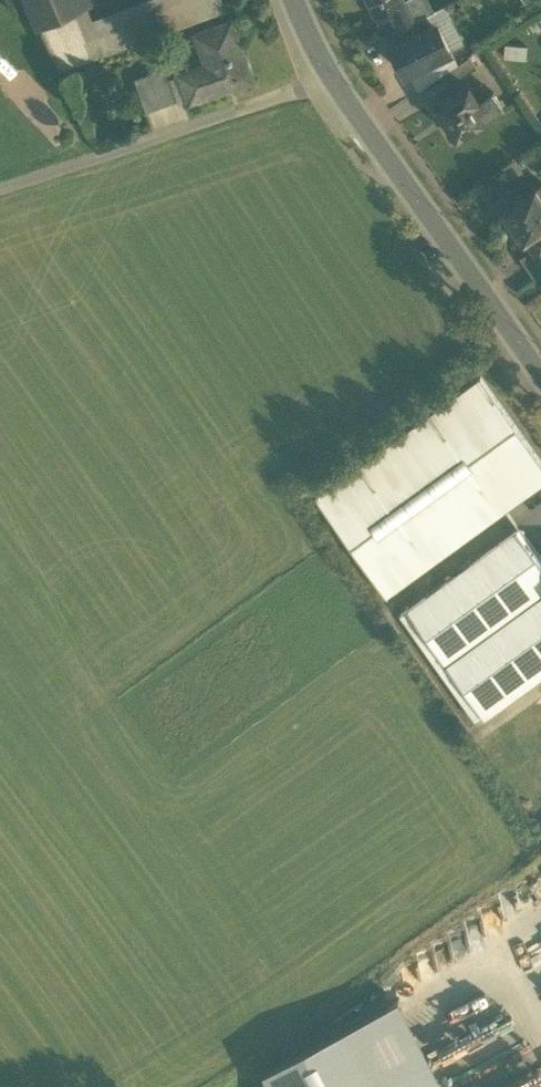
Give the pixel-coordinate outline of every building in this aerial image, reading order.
[(41,24),(88,4),(86,0),(30,0),(41,24)] [(51,47),(93,31),(101,53),(227,8),(224,0),(134,0),(93,16),(88,4),(41,24),(51,47)] [(419,16),(411,0),(370,0),(376,13),(389,7),(399,26),(419,16)] [(419,16),(427,12),(432,10),(428,0),(411,0),(419,16)] [(437,22),(450,48),(463,42),(443,4),(432,10),(427,12),(433,24),(437,22)] [(392,30),(398,42),(433,24),(427,12),(419,16),(399,26),(392,30)] [(189,98),(190,100),(252,78),(232,20),(197,33),(197,35),(207,32),(217,60),(207,63),(180,73),(189,98)] [(392,45),(406,73),(452,50),(450,48),(437,22),(433,24),(398,42),(392,45)] [(60,68),(101,53),(93,31),(51,47),(60,68)] [(197,35),(207,63),(217,60),(207,32),(197,35)] [(448,70),(455,81),(477,67),(470,56),(448,70)] [(135,78),(147,110),(177,99),(169,77),(166,67),(135,78)] [(180,73),(169,77),(177,99),(181,97),(183,101),(189,98),(180,73)] [(435,106),(458,139),(503,107),(492,91),(488,94),(480,81),(472,87),(469,82),(435,106)] [(527,239),(540,229),(540,191),(537,186),(504,210),(515,226),(514,229),(518,235),(522,236),(525,240),(527,239)] [(527,239),(533,249),(540,257),(540,256),(540,229),(527,239)] [(535,278),(540,273),(540,256),(540,257),(533,249),(521,258),(535,278)] [(386,594),(540,482),(540,460),(480,376),(315,496),(354,550),(386,594)] [(408,609),(401,614),(477,720),(484,715),(540,673),(540,560),(519,529),(408,609)] [(273,1086),(446,1086),(399,998),(264,1070),(273,1086)] [(536,1076),(523,1055),(472,1085),(473,1086),(517,1086),(536,1076)]
